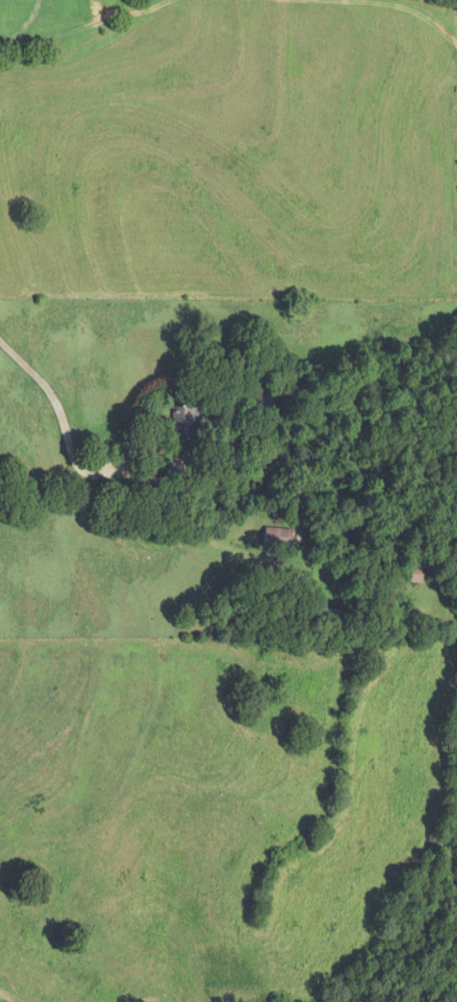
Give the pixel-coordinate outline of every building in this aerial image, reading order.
[(173,438),(180,438),(180,452),(192,452),(192,407),(173,407),(173,438)] [(290,529),(263,529),(263,553),(290,553),(290,529)] [(422,566),(407,566),(407,583),(422,583),(422,566)]
